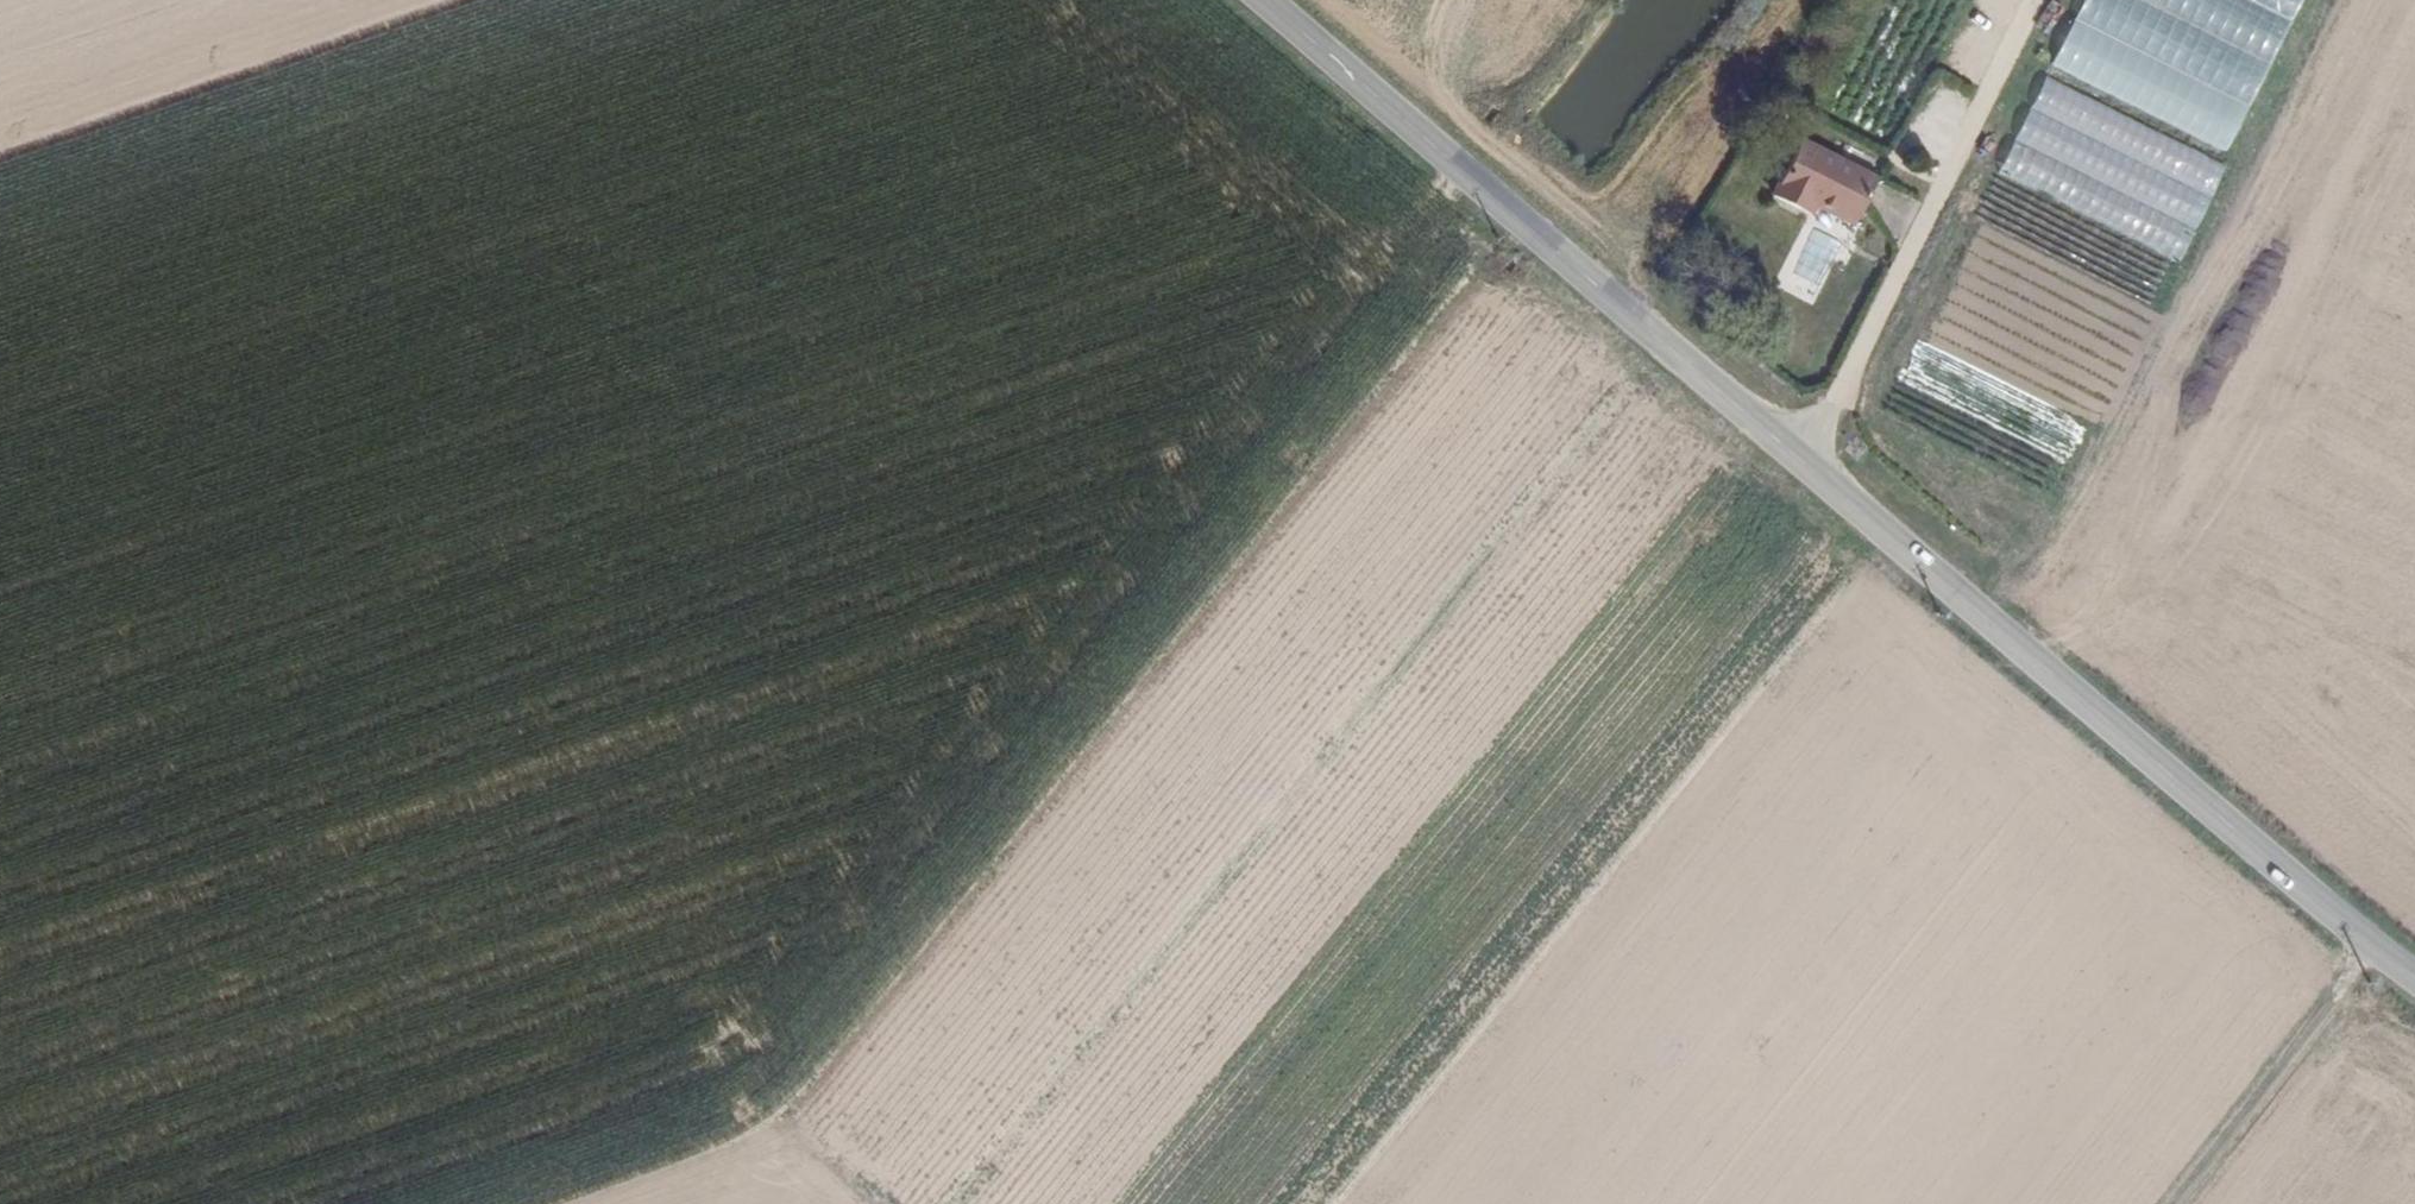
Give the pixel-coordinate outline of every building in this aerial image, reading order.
[(2052,72),(2236,150),(2301,0),(2083,0),(2052,72)] [(2045,78),(2000,178),(2185,261),(2230,161),(2045,78)] [(1856,231),(1885,173),(1808,135),(1779,193),(1856,231)] [(1820,291),(1840,239),(1810,227),(1790,279),(1820,291)]
